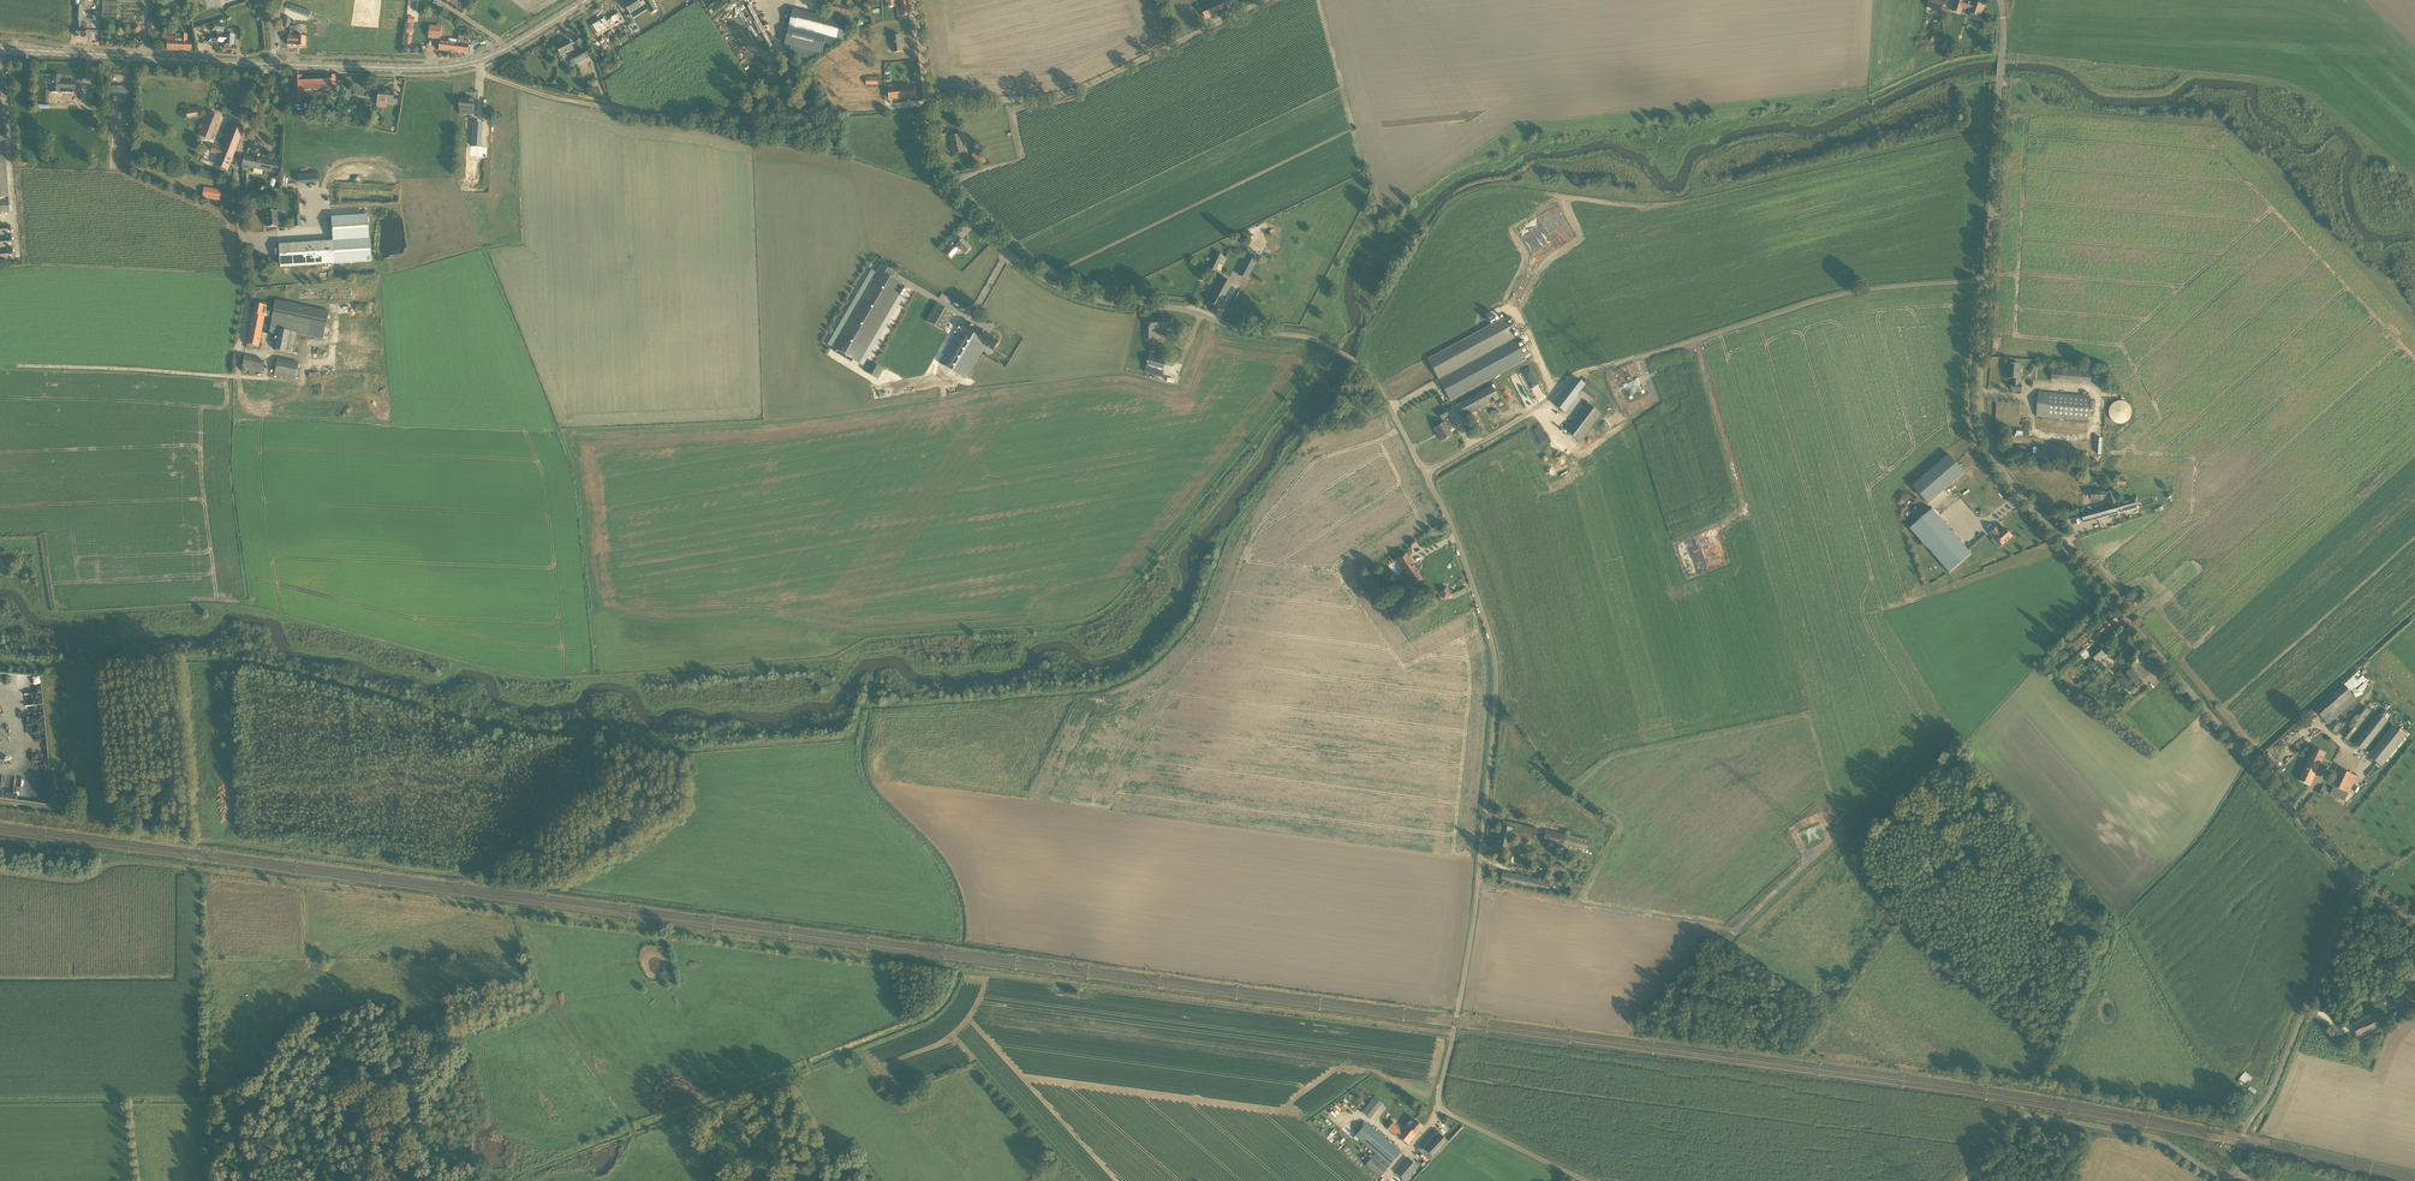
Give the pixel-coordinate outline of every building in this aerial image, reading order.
[(625,5),(630,14),(647,4),(652,13),(657,10),(651,0),(644,0),(640,3),(638,0),(634,0),(633,1),(632,0),(629,2),(629,3),(625,5)] [(897,17),(910,16),(908,0),(900,0),(900,2),(896,3),(897,17)] [(1201,8),(1205,19),(1230,8),(1226,0),(1216,0),(1216,1),(1201,8)] [(1935,0),(1930,0),(1927,7),(1933,9),(1934,9),(1938,11),(1941,12),(1943,8),(1945,3),(1935,0)] [(1956,3),(1953,11),(1960,14),(1962,8),(1971,11),(1970,14),(1980,17),(1983,6),(1974,3),(1973,4),(1965,1),(1965,0),(1957,0),(1956,3)] [(850,6),(830,1),(825,18),(793,10),(789,27),(827,36),(842,40),(846,23),(847,16),(848,16),(850,6)] [(870,3),(863,4),(864,11),(871,10),(870,3)] [(86,38),(87,29),(86,29),(86,23),(82,23),(83,6),(75,6),(74,20),(77,20),(76,37),(86,38)] [(870,15),(871,24),(882,22),(880,13),(879,9),(872,10),(872,11),(870,12),(870,15)] [(594,22),(589,24),(595,34),(607,26),(612,23),(619,20),(616,13),(608,16),(608,17),(603,20),(602,17),(597,20),(597,19),(594,21),(594,22)] [(216,42),(225,43),(226,35),(223,35),(224,31),(224,24),(223,24),(220,24),(213,24),(212,30),(217,30),(216,42)] [(440,39),(442,27),(430,26),(428,37),(440,39)] [(297,37),(298,27),(290,27),(290,35),(288,35),(288,45),(297,45),(297,46),(305,46),(305,37),(297,37)] [(822,54),(827,36),(789,27),(785,44),(791,46),(790,53),(815,59),(822,54)] [(231,31),(224,31),(223,35),(226,35),(225,43),(225,45),(229,45),(229,46),(232,46),(232,45),(233,45),(234,35),(230,35),(231,31)] [(900,35),(891,37),(894,53),(902,52),(900,35)] [(167,40),(163,40),(162,50),(192,51),(192,41),(182,41),(182,37),(167,36),(167,40)] [(457,43),(439,41),(438,50),(467,54),(469,45),(468,45),(469,41),(461,40),(461,36),(458,36),(457,43)] [(574,49),(569,40),(556,47),(561,55),(569,51),(571,56),(568,58),(573,66),(590,57),(585,48),(576,53),(574,49)] [(292,76),(293,99),(303,99),(303,89),(308,89),(308,86),(332,85),(332,74),(292,76)] [(50,92),(73,93),(73,89),(75,89),(75,83),(60,82),(60,76),(53,75),(53,76),(54,76),(53,82),(52,82),(52,83),(53,83),(53,87),(50,87),(50,92)] [(866,76),(866,85),(878,85),(878,77),(866,76)] [(900,84),(887,85),(889,99),(890,99),(890,100),(894,99),(916,97),(915,87),(905,88),(905,84),(900,85),(900,84)] [(342,100),(349,101),(352,90),(344,88),(342,100)] [(392,104),(397,105),(397,97),(393,96),(393,91),(388,91),(388,92),(378,91),(377,101),(392,103),(392,104)] [(9,196),(0,98),(0,197),(9,196)] [(459,100),(458,109),(460,109),(472,110),(474,110),(475,99),(468,99),(468,100),(459,100)] [(199,107),(185,109),(187,117),(201,115),(199,107)] [(199,125),(202,126),(198,135),(209,139),(218,116),(205,111),(199,125)] [(468,122),(467,176),(485,177),(486,122),(468,122)] [(220,155),(216,166),(227,171),(243,131),(227,125),(220,143),(224,144),(223,148),(221,147),(221,149),(213,146),(210,152),(220,155)] [(954,154),(964,152),(960,134),(950,136),(954,154)] [(987,161),(978,150),(972,155),(980,166),(987,161)] [(252,168),(263,170),(277,173),(279,164),(267,161),(244,156),(242,166),(252,168)] [(204,188),(202,197),(220,200),(222,191),(204,188)] [(0,203),(0,212),(9,211),(9,203),(0,203)] [(267,227),(277,226),(277,221),(279,221),(280,219),(279,217),(278,216),(277,216),(277,210),(266,211),(267,227)] [(331,217),(333,241),(279,244),(280,267),(370,261),(367,215),(331,217)] [(13,259),(10,226),(0,226),(0,235),(7,234),(7,238),(0,239),(0,247),(8,247),(8,250),(0,251),(0,260),(13,259)] [(962,239),(957,245),(955,248),(953,246),(947,253),(951,258),(958,250),(960,248),(966,253),(971,248),(962,239)] [(1214,258),(1209,269),(1216,271),(1221,260),(1221,261),(1224,256),(1223,256),(1224,255),(1217,252),(1215,258),(1214,258)] [(1249,254),(1240,271),(1249,275),(1249,276),(1258,259),(1249,254)] [(880,264),(831,347),(862,365),(864,363),(861,361),(906,285),(893,278),(896,273),(880,264)] [(1210,287),(1216,290),(1210,303),(1219,308),(1232,283),(1224,279),(1220,277),(1216,275),(1210,287)] [(272,319),(269,335),(277,337),(274,350),(285,352),(289,331),(298,332),(298,333),(308,335),(323,338),(329,312),(313,309),(276,301),(272,318),(272,319)] [(258,347),(260,334),(264,318),(266,306),(255,303),(247,344),(258,347)] [(944,332),(954,314),(936,304),(926,321),(944,332)] [(1147,319),(1147,329),(1158,329),(1158,330),(1167,330),(1167,329),(1172,328),(1172,318),(1147,319)] [(1504,318),(1491,325),(1427,359),(1438,378),(1439,381),(1450,400),(1453,399),(1490,379),(1526,359),(1524,356),(1530,353),(1523,340),(1517,343),(1515,340),(1513,334),(1518,331),(1511,318),(1505,321),(1504,318)] [(990,335),(965,320),(940,364),(956,372),(959,375),(967,380),(986,346),(994,350),(999,342),(989,336),(990,335)] [(1144,329),(1144,339),(1152,339),(1152,329),(1144,329)] [(289,331),(285,352),(294,354),(298,333),(298,332),(289,331)] [(1149,355),(1146,367),(1144,371),(1162,376),(1167,359),(1149,355)] [(242,369),(261,373),(264,361),(244,357),(242,369)] [(274,375),(295,380),(299,363),(277,359),(274,375)] [(872,362),(867,372),(880,379),(885,369),(872,362)] [(2018,385),(2020,365),(2010,364),(2009,372),(2008,372),(2007,378),(2013,379),(2013,385),(2012,384),(2011,390),(2022,391),(2022,385),(2018,385)] [(2052,367),(2052,377),(2051,380),(2091,383),(2091,376),(2109,378),(2109,373),(2092,371),(2092,367),(2087,367),(2087,369),(2052,367)] [(1500,395),(1517,387),(1517,388),(1525,385),(1520,374),(1495,386),(1500,395)] [(1585,384),(1576,378),(1555,405),(1565,413),(1579,395),(1578,394),(1582,389),(1585,384)] [(1456,404),(1463,418),(1499,399),(1492,385),(1456,404)] [(1593,391),(1590,395),(1595,399),(1599,395),(1593,391)] [(2088,421),(2090,396),(2038,392),(2036,417),(2088,421)] [(1450,401),(1443,404),(1445,410),(1452,407),(1450,401)] [(2111,419),(2113,421),(2115,423),(2117,424),(2120,424),(2123,424),(2126,422),(2129,420),(2131,418),(2132,415),(2132,412),(2132,409),(2130,406),(2128,404),(2126,402),(2123,401),(2120,401),(2117,401),(2115,402),(2112,404),(2110,407),(2109,410),(2109,413),(2109,416),(2111,419)] [(1580,442),(1601,414),(1587,404),(1566,431),(1580,442)] [(1439,414),(1440,416),(1444,423),(1434,428),(1437,433),(1438,433),(1442,441),(1452,436),(1447,427),(1453,424),(1446,412),(1446,410),(1439,414)] [(1613,425),(1609,419),(1598,426),(1601,432),(1613,425)] [(1562,473),(1570,470),(1561,449),(1553,453),(1562,473)] [(1949,454),(1912,486),(1928,504),(1965,473),(1949,454)] [(2101,492),(2101,490),(2096,490),(2096,492),(2091,492),(2091,499),(2100,500),(2100,496),(2107,496),(2110,505),(2117,503),(2113,490),(2106,492),(2101,492)] [(2134,498),(2117,503),(2110,505),(2095,509),(2087,511),(2081,513),(2084,522),(2097,518),(2097,519),(2137,508),(2134,498)] [(1969,560),(1932,514),(1909,532),(1946,578),(1969,560)] [(1992,529),(1984,536),(1989,541),(1990,540),(1997,548),(2007,539),(2001,531),(1997,535),(1992,529)] [(1408,544),(1411,549),(1418,545),(1415,540),(1408,544)] [(1412,586),(1417,582),(1422,579),(1406,552),(1395,559),(1407,578),(1405,580),(1405,582),(1407,586),(1410,586),(1411,585),(1412,586)] [(1395,562),(1389,565),(1392,571),(1398,568),(1395,562)] [(2139,586),(2127,597),(2134,604),(2146,593),(2139,586)] [(1446,588),(1440,592),(1444,599),(1450,595),(1446,588)] [(2096,642),(2119,621),(2113,615),(2094,631),(2090,635),(2096,642)] [(2076,649),(2087,640),(2079,631),(2068,641),(2076,649)] [(2097,662),(2105,655),(2098,647),(2090,655),(2097,662)] [(2083,677),(2087,681),(2105,665),(2101,661),(2083,677)] [(2133,688),(2140,682),(2135,676),(2136,675),(2131,669),(2123,677),(2133,688)] [(2325,721),(2328,718),(2331,722),(2350,706),(2347,702),(2353,696),(2343,684),(2314,709),(2325,721)] [(26,717),(44,717),(44,703),(26,704),(26,717)] [(2344,736),(2348,740),(2371,712),(2365,706),(2358,715),(2357,714),(2349,723),(2352,725),(2344,736)] [(2363,752),(2388,721),(2378,714),(2354,744),(2363,752)] [(2407,737),(2393,725),(2368,756),(2382,767),(2407,737)] [(2310,785),(2325,753),(2313,748),(2298,780),(2310,785)] [(34,777),(44,777),(44,790),(49,790),(49,769),(44,769),(44,774),(43,774),(43,771),(34,771),(34,777)] [(2345,801),(2355,779),(2356,776),(2342,770),(2330,794),(2345,801)] [(1534,841),(1537,828),(1503,821),(1497,848),(1507,850),(1509,840),(1510,836),(1519,838),(1534,841)] [(1589,840),(1546,830),(1543,844),(1586,854),(1589,840)] [(1565,866),(1551,863),(1552,858),(1534,854),(1531,866),(1564,873),(1565,866)] [(2382,994),(2371,999),(2375,1007),(2386,1002),(2382,994)] [(2391,1010),(2393,1015),(2387,1018),(2390,1024),(2406,1015),(2404,1011),(2401,1005),(2391,1010)] [(2357,1036),(2362,1033),(2376,1026),(2372,1019),(2353,1029),(2354,1032),(2354,1033),(2355,1035),(2356,1035),(2357,1036)] [(2245,1070),(2237,1081),(2244,1086),(2252,1076),(2245,1070)] [(1365,1120),(1368,1117),(1371,1118),(1382,1103),(1374,1097),(1359,1116),(1365,1120)] [(1423,1126),(1416,1120),(1413,1123),(1410,1127),(1408,1125),(1403,1131),(1393,1123),(1387,1130),(1397,1138),(1398,1137),(1407,1145),(1423,1126)] [(1401,1152),(1367,1122),(1355,1137),(1387,1164),(1385,1166),(1374,1156),(1365,1166),(1379,1178),(1401,1152)] [(1431,1160),(1448,1141),(1435,1129),(1416,1149),(1430,1161),(1431,1160)] [(1408,1158),(1395,1173),(1405,1180),(1407,1180),(1419,1167),(1408,1158)]
